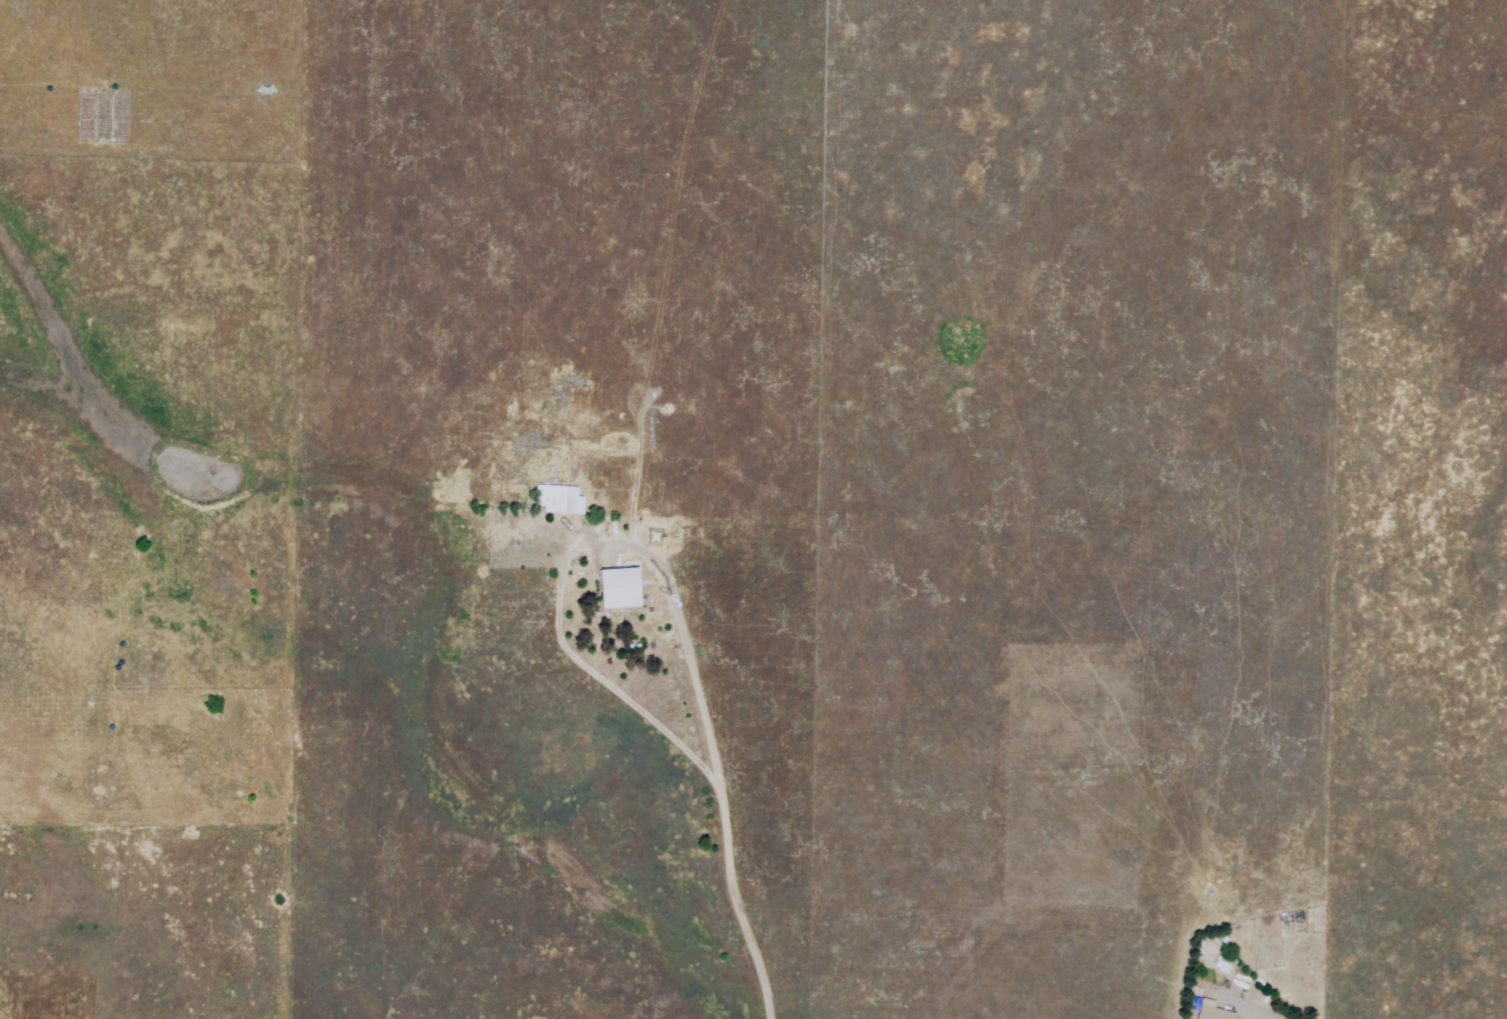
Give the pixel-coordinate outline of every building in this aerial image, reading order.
[(546,495),(579,496),(578,513),(545,512),(546,495)] [(602,569),(639,566),(641,606),(604,608),(602,569)] [(1215,965),(1220,954),(1235,960),(1228,975),(1219,971),(1220,967),(1215,965)] [(1238,1013),(1236,1018),(1198,1018),(1205,996),(1218,1001),(1216,1005),(1238,1013)]
